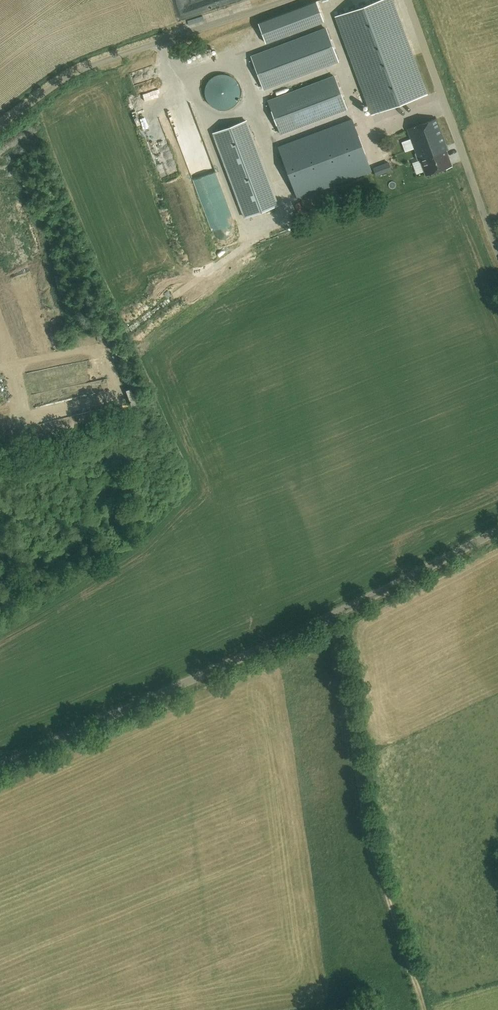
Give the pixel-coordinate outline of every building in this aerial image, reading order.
[(427,93),(413,55),(393,0),(379,0),(335,16),(371,114),(427,93)] [(323,21),(316,1),(258,23),(266,43),(323,21)] [(326,28),(251,56),(263,89),(338,61),(326,28)] [(201,81),(205,63),(200,62),(196,80),(201,81)] [(145,69),(138,71),(140,79),(147,77),(145,69)] [(219,73),(214,74),(210,77),(208,79),(205,82),(204,85),(203,90),(203,93),(204,96),(205,100),(207,103),(209,105),(213,108),(215,109),(219,110),(223,110),(226,110),(229,109),(231,108),(234,106),(236,104),(238,101),(240,98),(240,95),(241,91),(240,87),(238,82),(235,78),(232,76),(228,74),(224,73),(219,73)] [(268,101),(280,133),(346,108),(334,76),(268,101)] [(139,92),(162,86),(160,78),(137,84),(139,92)] [(426,176),(452,166),(446,151),(448,150),(437,118),(407,129),(419,160),(420,160),(426,176)] [(371,171),(351,119),(278,147),(298,199),(371,171)] [(277,205),(246,120),(213,132),(245,217),(277,205)] [(388,162),(373,168),(376,175),(391,170),(388,162)] [(334,190),(325,194),(328,203),(338,200),(334,190)]
